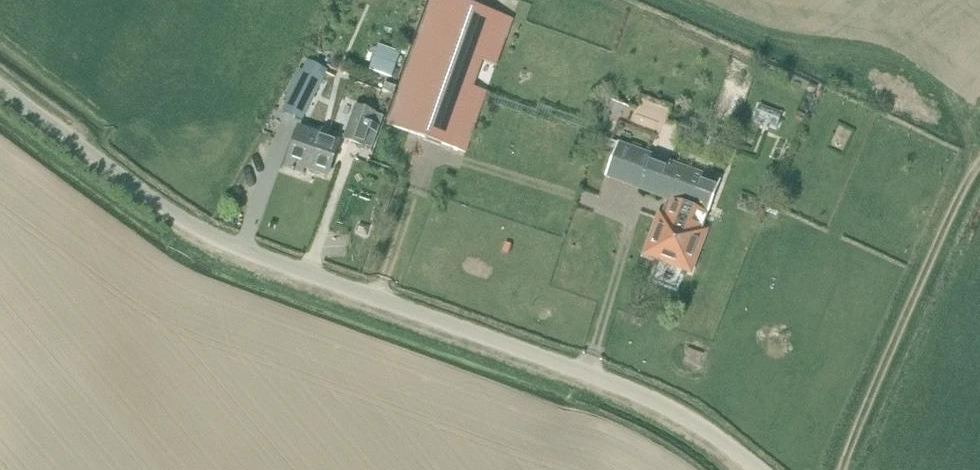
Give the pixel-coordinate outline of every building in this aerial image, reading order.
[(388,127),(465,153),(485,94),(471,90),(481,62),(495,67),(511,21),(450,0),(432,0),(388,127)] [(378,45),(369,70),(392,78),(401,53),(378,45)] [(309,62),(284,111),(301,120),(326,70),(309,62)] [(356,107),(345,139),(364,146),(376,114),(356,107)] [(287,162),(285,169),(302,176),(305,168),(328,176),(340,142),(299,128),(287,162)] [(643,255),(689,272),(704,231),(701,230),(719,182),(616,143),(604,175),(670,199),(663,219),(657,217),(643,255)]
